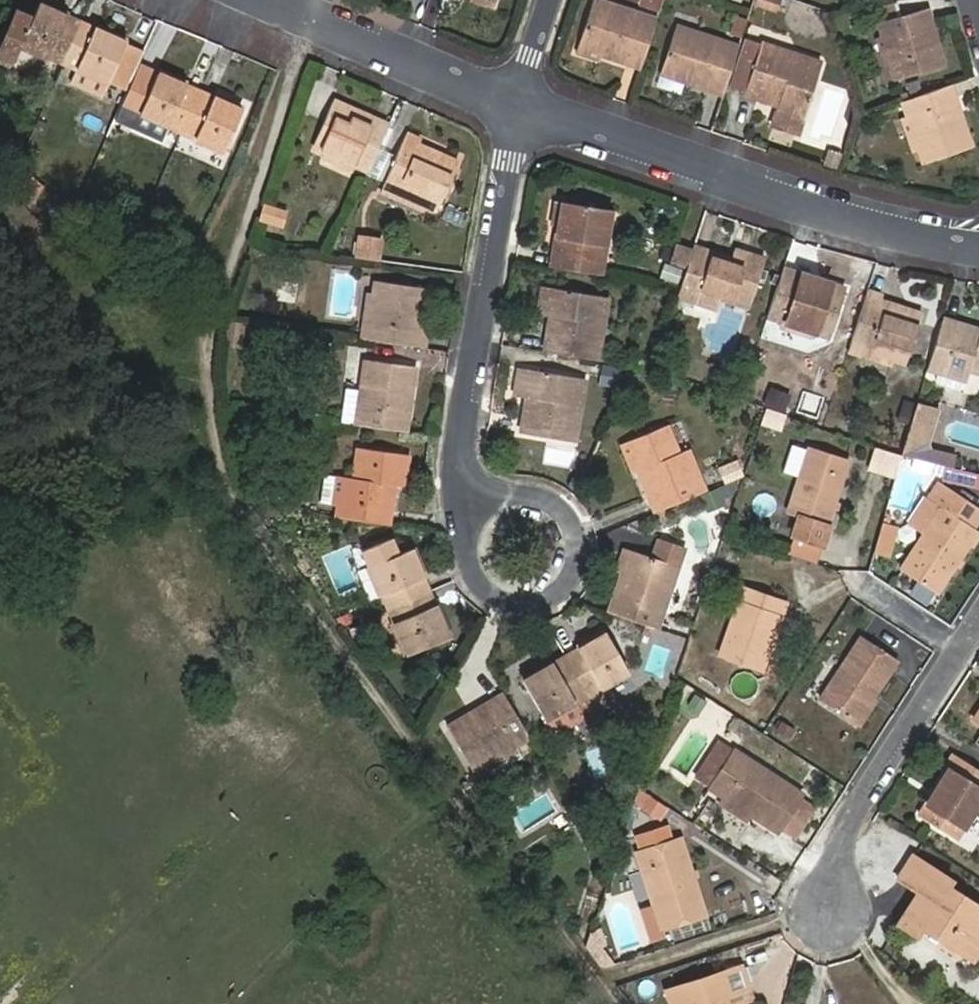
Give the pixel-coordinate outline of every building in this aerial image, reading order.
[(89,14),(57,0),(45,0),(41,9),(29,34),(71,54),(89,14)] [(642,65),(657,18),(602,0),(590,0),(576,43),(601,51),(642,65)] [(757,5),(776,11),(779,0),(759,0),(757,5)] [(29,34),(41,9),(25,2),(5,45),(21,52),(29,34)] [(885,39),(893,64),(898,78),(943,64),(926,11),(881,23),(885,39)] [(132,33),(89,14),(71,54),(82,59),(114,74),(133,82),(143,61),(147,51),(128,43),(132,33)] [(685,79),(725,92),(727,84),(740,45),(675,24),(660,71),(685,79)] [(727,84),(746,91),(762,42),(743,35),(740,45),(727,84)] [(885,66),(893,64),(885,39),(878,41),(885,66)] [(778,108),(804,117),(822,63),(762,42),(746,91),(779,103),(778,108)] [(598,59),(601,51),(576,43),(573,50),(598,59)] [(107,89),(114,74),(82,59),(76,75),(107,89)] [(145,109),(163,69),(143,61),(133,82),(120,113),(139,122),(145,109)] [(145,109),(186,127),(204,87),(163,69),(145,109)] [(683,86),(685,79),(660,71),(658,78),(683,86)] [(970,143),(950,83),(904,99),(909,113),(919,146),(924,159),(970,143)] [(204,87),(186,127),(229,147),(248,107),(204,87)] [(826,91),(814,129),(833,135),(845,97),(826,91)] [(324,141),(375,164),(395,119),(343,98),(324,141)] [(802,125),(804,117),(778,108),(775,115),(802,125)] [(912,148),(919,146),(909,113),(901,115),(912,148)] [(802,125),(775,115),(773,122),(800,132),(802,125)] [(392,180),(431,199),(448,207),(469,161),(428,142),(431,135),(414,128),(392,180)] [(838,162),(842,149),(831,145),(827,158),(838,162)] [(32,193),(42,169),(30,163),(19,186),(32,193)] [(38,196),(49,173),(42,169),(32,193),(38,196)] [(428,206),(431,199),(392,180),(389,187),(428,206)] [(556,213),(565,215),(569,191),(559,189),(556,213)] [(558,257),(604,265),(616,200),(569,191),(565,215),(558,257)] [(261,203),(256,221),(282,229),(287,211),(261,203)] [(675,245),(694,250),(698,239),(701,229),(681,222),(675,245)] [(367,228),(364,249),(384,252),(387,231),(367,228)] [(105,248),(113,253),(123,235),(114,231),(105,248)] [(685,279),(684,286),(701,291),(721,297),(725,286),(755,295),(769,250),(738,240),(734,250),(698,239),(694,250),(685,279)] [(788,260),(773,307),(835,327),(850,281),(788,260)] [(665,263),(659,279),(677,286),(683,270),(665,263)] [(305,295),(308,275),(288,272),(285,291),(305,295)] [(381,272),(373,329),(431,338),(433,323),(426,321),(432,280),(381,272)] [(549,304),(559,306),(564,279),(553,278),(549,304)] [(565,309),(558,344),(611,353),(621,289),(564,279),(559,306),(558,307),(565,309)] [(870,289),(852,343),(909,361),(924,313),(883,299),(885,293),(870,289)] [(719,304),(721,297),(701,291),(699,297),(719,304)] [(247,338),(250,316),(235,314),(231,336),(247,338)] [(930,365),(950,372),(969,379),(973,367),(978,369),(978,325),(945,314),(930,365)] [(367,381),(362,416),(410,422),(419,357),(372,349),(367,381)] [(514,383),(524,385),(528,359),(519,356),(514,383)] [(528,359),(524,385),(524,386),(530,387),(525,423),(578,432),(589,370),(528,359)] [(966,388),(969,379),(950,372),(947,381),(966,388)] [(352,379),(346,413),(362,416),(367,381),(352,379)] [(933,404),(919,399),(905,446),(950,458),(954,444),(923,437),(933,404)] [(763,411),(759,424),(781,430),(785,417),(763,411)] [(697,488),(671,419),(628,435),(638,463),(653,504),(697,488)] [(628,435),(623,437),(633,464),(638,463),(628,435)] [(346,466),(340,508),(391,515),(397,473),(405,474),(409,444),(363,437),(357,467),(346,466)] [(850,450),(810,437),(787,502),(800,506),(793,525),(827,536),(833,517),(828,515),(850,450)] [(738,456),(720,463),(725,478),(741,472),(742,468),(738,456)] [(730,505),(741,472),(725,478),(708,484),(711,490),(724,502),(730,505)] [(320,503),(332,504),(334,476),(322,475),(320,503)] [(911,517),(926,529),(946,503),(935,495),(944,483),(938,479),(911,517)] [(926,529),(902,562),(937,588),(978,530),(978,528),(977,525),(978,521),(978,507),(944,483),(935,495),(946,503),(926,529)] [(872,554),(889,558),(897,527),(880,522),(872,554)] [(388,581),(396,599),(435,582),(414,535),(401,541),(394,525),(368,536),(375,552),(388,581)] [(614,603),(659,619),(681,554),(688,536),(664,528),(657,547),(637,540),(629,563),(614,603)] [(621,559),(629,563),(637,540),(628,536),(621,559)] [(375,552),(362,558),(375,587),(388,581),(375,552)] [(745,575),(740,589),(781,602),(786,588),(745,575)] [(435,582),(396,599),(415,643),(454,626),(435,582)] [(781,602),(740,589),(720,646),(762,659),(781,602)] [(357,614),(353,606),(345,609),(348,618),(357,614)] [(571,648),(600,700),(612,693),(603,679),(633,663),(612,625),(571,648)] [(895,658),(860,635),(820,697),(854,720),(895,658)] [(589,706),(600,700),(571,648),(532,669),(552,707),(580,692),(589,706)] [(518,736),(533,728),(509,685),(452,718),(476,760),(488,753),(518,736)] [(600,700),(603,704),(614,698),(612,693),(600,700)] [(788,740),(794,730),(782,721),(775,731),(788,740)] [(518,736),(488,753),(494,765),(525,748),(518,736)] [(725,787),(752,806),(776,823),(800,787),(737,743),(713,778),(725,787)] [(593,777),(609,771),(598,745),(582,752),(593,777)] [(952,833),(978,792),(978,768),(956,752),(917,810),(952,833)] [(747,813),(752,806),(725,787),(719,794),(747,813)] [(562,827),(569,822),(565,815),(557,820),(562,827)] [(681,831),(639,843),(661,918),(703,906),(681,831)] [(909,898),(897,918),(916,931),(921,923),(968,955),(978,939),(978,906),(947,884),(950,878),(910,850),(896,872),(916,887),(922,891),(915,901),(909,898)] [(580,912),(593,917),(603,887),(589,884),(580,912)] [(916,887),(909,898),(915,901),(922,891),(916,887)] [(738,961),(719,966),(725,987),(745,982),(738,961)] [(740,994),(728,997),(721,998),(718,989),(725,987),(719,966),(665,981),(672,1003),(743,1003),(740,994)] [(728,997),(725,987),(718,989),(721,998),(728,997)]
